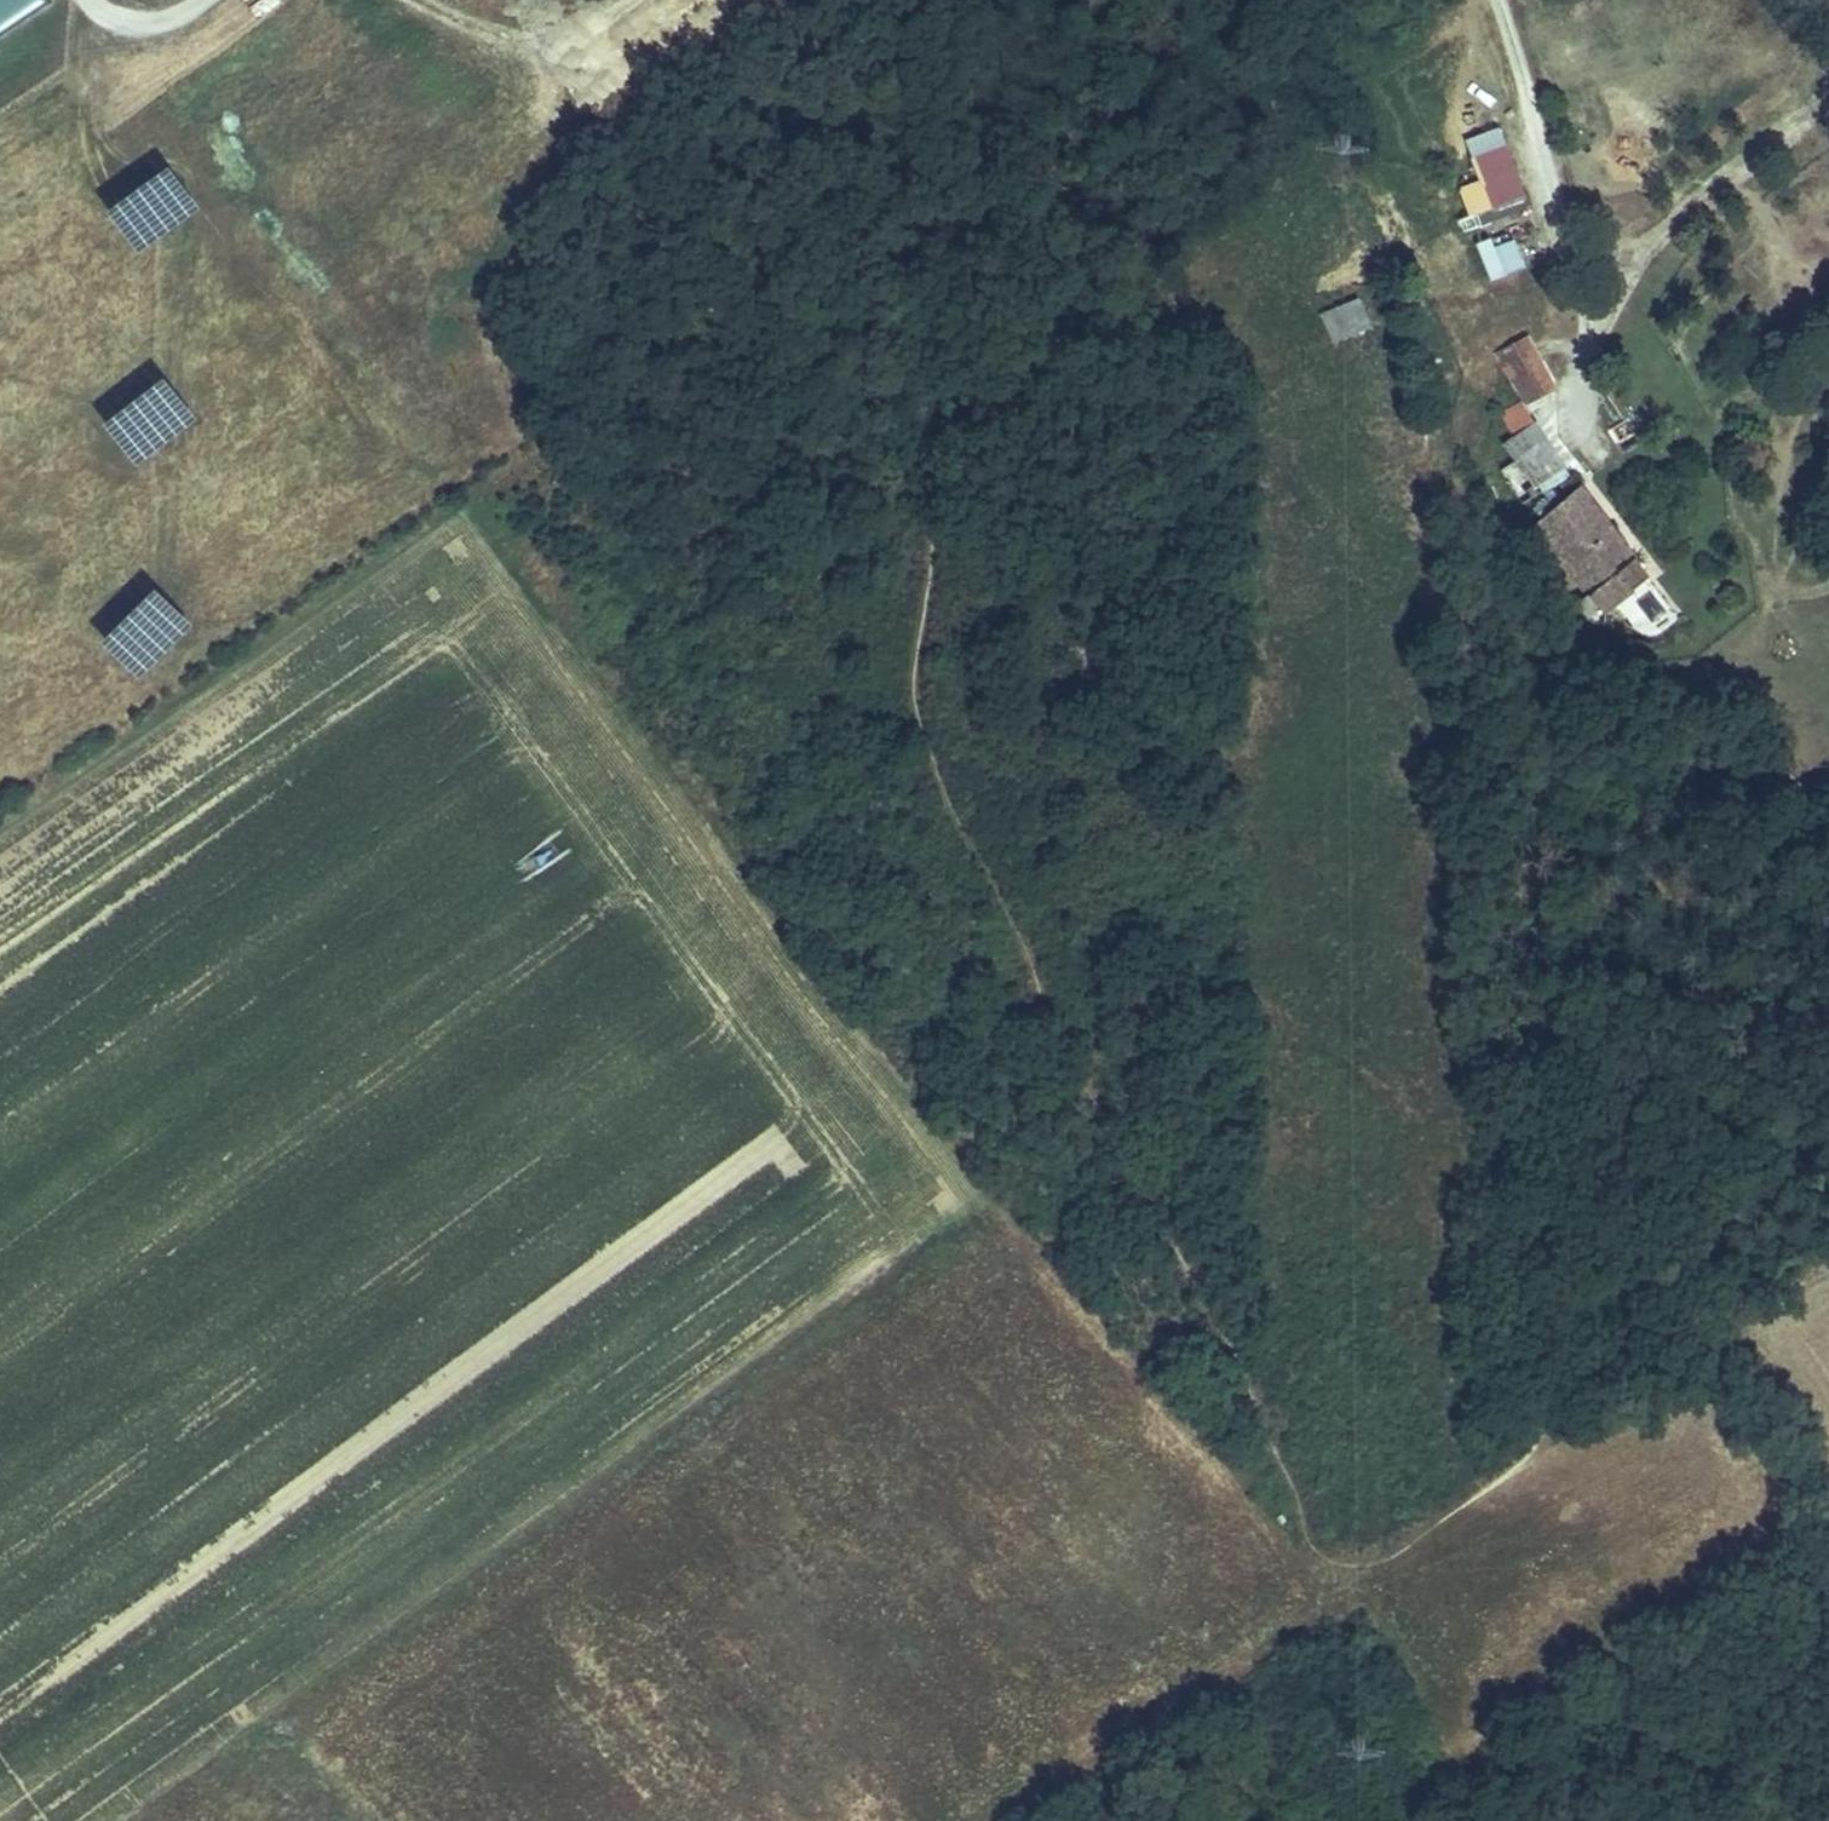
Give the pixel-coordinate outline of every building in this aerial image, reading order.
[(50,0),(0,0),(0,34),(50,0)] [(1469,156),(1477,178),(1456,186),(1467,216),(1526,194),(1507,142),(1469,156)] [(135,166),(131,244),(169,246),(173,168),(135,166)] [(1490,279),(1526,265),(1512,231),(1477,246),(1490,279)] [(1329,340),(1371,328),(1362,296),(1320,309),(1329,340)] [(1544,375),(1559,397),(1584,380),(1569,359),(1544,375)] [(128,381),(130,459),(168,458),(167,380),(128,381)] [(1527,426),(1544,449),(1555,443),(1538,419),(1527,426)] [(1594,568),(1617,597),(1644,579),(1631,561),(1642,553),(1576,465),(1527,500),(1581,576),(1594,568)] [(1658,597),(1644,579),(1617,597),(1604,605),(1618,625),(1658,597)] [(124,669),(163,671),(166,594),(128,592),(124,669)]
